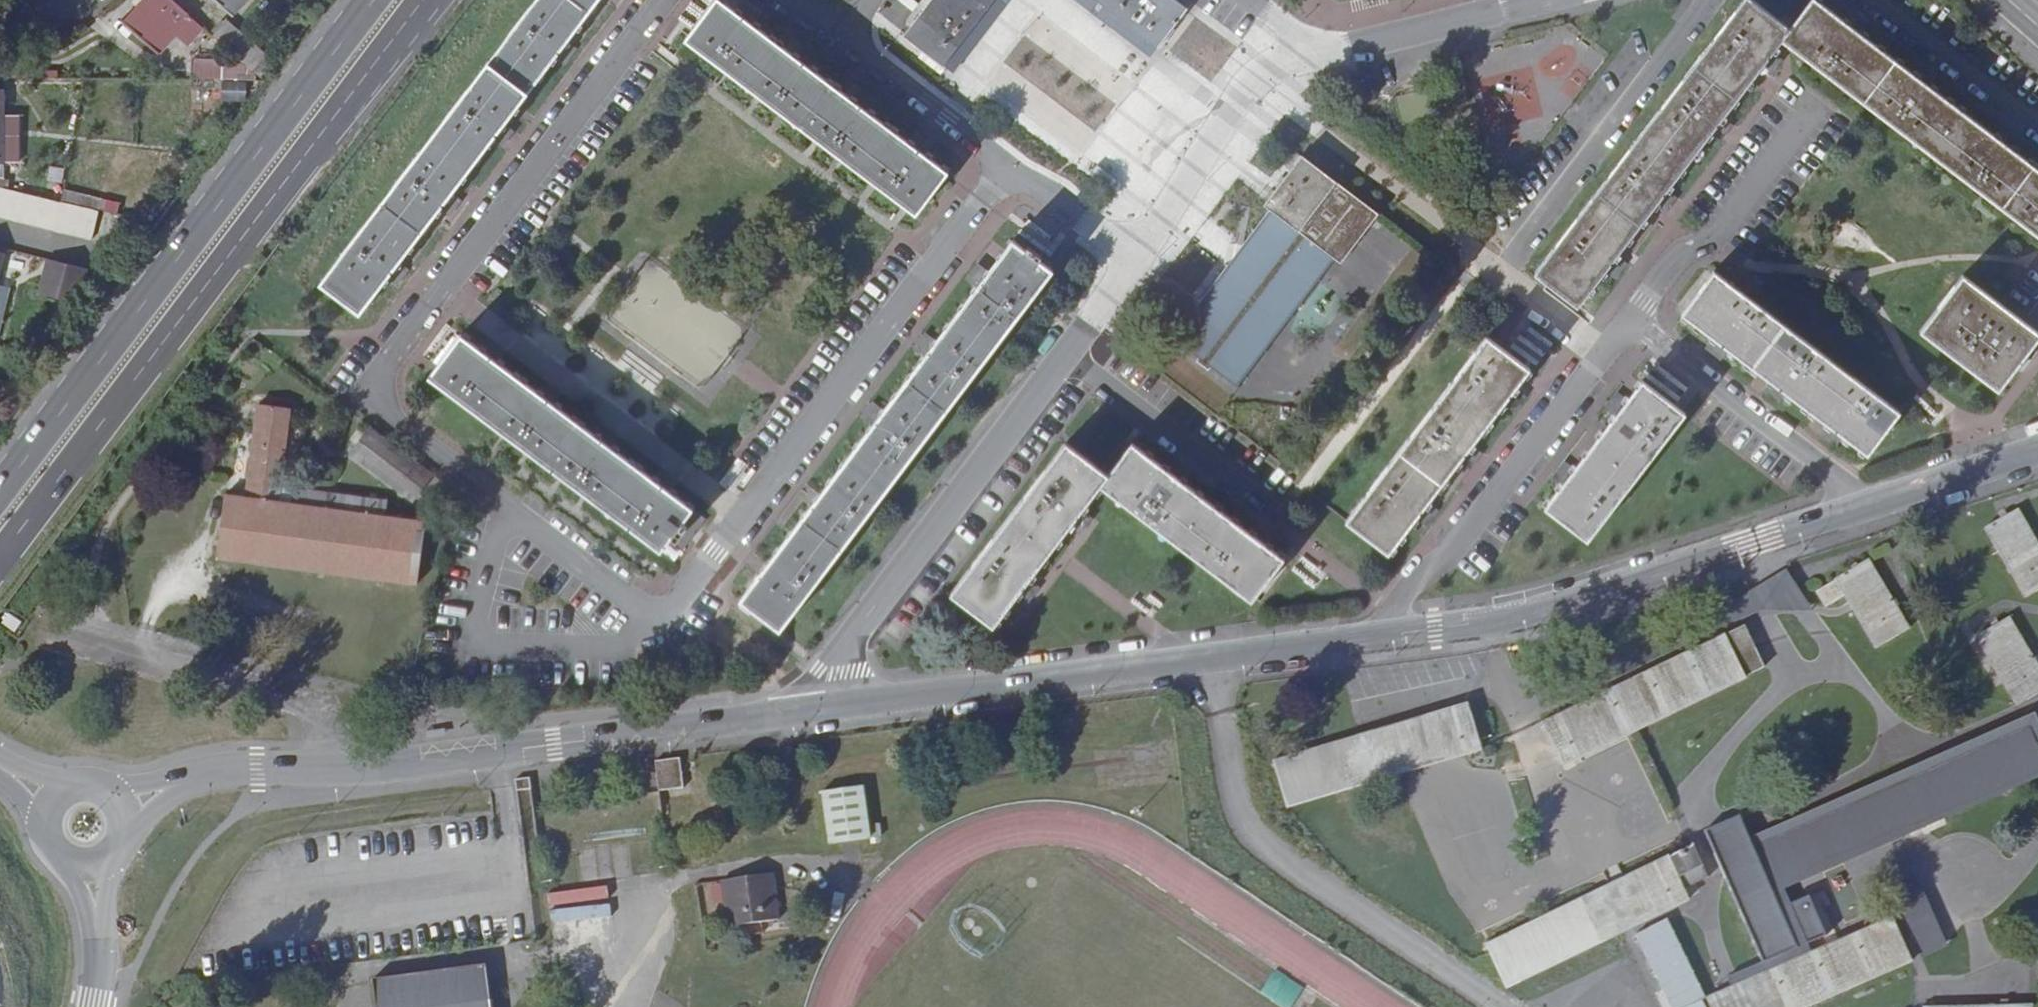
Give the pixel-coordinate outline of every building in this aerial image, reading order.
[(173,0),(144,0),(123,22),(159,55),(193,17),(173,0)] [(233,16),(247,0),(214,0),(233,16)] [(321,283),(361,313),(388,278),(393,282),(401,272),(396,268),(440,209),(446,212),(454,202),(448,198),(493,140),(498,143),(506,133),(501,129),(556,57),(561,61),(569,51),(564,47),(599,0),(537,0),(321,283)] [(722,0),(719,0),(687,39),(918,213),(949,172),(927,155),(930,148),(918,140),(914,146),(869,111),(872,105),(862,97),(857,103),(810,67),(814,62),(803,54),(799,59),(753,23),(758,17),(747,10),(742,15),(722,0)] [(909,20),(914,23),(906,35),(948,67),(1000,0),(924,0),(909,20)] [(1157,53),(1189,10),(1177,1),(1178,0),(1088,0),(1157,53)] [(2007,147),(2011,141),(2002,134),(1997,139),(1986,131),(1927,86),(1931,81),(1921,73),(1916,78),(1908,72),(1858,33),(1863,28),(1851,20),(1847,25),(1839,19),(1814,0),(1810,0),(1788,30),(1747,0),(1744,0),(1533,277),(1575,309),(1603,272),(1609,277),(1617,265),(1611,262),(1655,203),(1661,208),(1670,196),(1664,192),(1708,134),(1714,138),(1722,127),(1716,123),(1760,66),(1765,69),(1773,59),(1769,55),(1780,40),(2037,236),(2037,170),(2007,147)] [(223,23),(211,34),(251,71),(261,59),(223,23)] [(191,62),(190,80),(222,80),(223,63),(191,62)] [(25,119),(7,118),(7,165),(24,165),(25,119)] [(1335,257),(1373,210),(1295,149),(1257,198),(1264,204),(1167,332),(1232,381),(1331,253),(1335,257)] [(62,207),(0,191),(0,219),(56,233),(62,207)] [(89,213),(62,207),(56,233),(83,240),(89,213)] [(103,216),(89,213),(83,240),(96,243),(103,216)] [(780,631),(1051,275),(1037,265),(1040,261),(1027,251),(1024,255),(1012,246),(984,282),(978,277),(971,288),(976,292),(932,351),(926,347),(918,357),(923,362),(879,419),(874,415),(866,427),(871,431),(740,601),(780,631)] [(88,269),(49,259),(39,298),(78,308),(88,269)] [(1899,414),(1714,273),(1682,314),(1717,341),(1714,346),(1725,354),(1728,350),(1775,384),(1771,389),(1781,397),(1786,392),(1833,428),(1829,434),(1839,442),(1843,437),(1867,454),(1899,414)] [(1962,277),(1920,332),(1999,392),(2037,340),(2037,334),(2012,314),(1962,277)] [(0,288),(0,329),(10,290),(0,288)] [(42,351),(59,329),(50,321),(31,343),(42,351)] [(462,334),(429,379),(660,552),(693,511),(665,491),(671,484),(662,477),(656,481),(610,448),(615,440),(606,433),(599,439),(553,403),(559,398),(547,388),(540,394),(497,362),(503,355),(492,347),(485,352),(462,334)] [(1527,372),(1485,340),(1344,524),(1387,557),(1414,521),(1421,525),(1428,515),(1423,510),(1458,464),(1463,468),(1471,458),(1466,454),(1501,407),(1506,411),(1515,400),(1509,396),(1527,372)] [(1589,539),(1684,415),(1643,383),(1624,406),(1618,402),(1610,413),(1616,418),(1570,478),(1565,474),(1556,484),(1563,488),(1547,507),(1589,539)] [(247,500),(239,562),(418,588),(427,526),(386,520),(388,506),(296,492),(294,507),(278,505),(291,412),(260,407),(247,500)] [(368,426),(349,452),(410,499),(431,474),(368,426)] [(1109,477),(1102,485),(1251,599),(1284,558),(1248,530),(1251,525),(1241,517),(1237,522),(1179,477),(1183,472),(1172,465),(1169,470),(1134,443),(1109,477)] [(1102,485),(1109,477),(1066,445),(953,593),(995,625),(1022,590),(1028,594),(1035,584),(1029,579),(1051,552),(1075,520),(1081,525),(1089,513),(1084,509),(1102,485)] [(218,560),(239,562),(247,500),(226,497),(218,560)] [(2027,597),(2037,591),(2037,540),(2018,508),(1985,527),(2027,597)] [(1844,594),(1877,649),(1911,629),(1870,558),(1817,590),(1826,604),(1844,594)] [(1791,570),(1722,602),(1733,627),(1803,596),(1791,570)] [(1975,638),(2015,707),(2037,694),(2037,666),(2010,618),(1975,638)] [(1725,635),(1542,722),(1564,767),(1745,680),(1744,678),(1765,668),(1745,628),(1726,637),(1725,635)] [(1468,703),(1275,760),(1287,807),(1482,749),(1468,703)] [(2037,777),(2037,751),(2028,728),(1933,770),(1928,760),(1903,771),(1908,782),(1761,845),(1774,871),(1768,874),(1757,847),(1725,862),(1764,951),(1797,937),(1778,891),(2037,777)] [(684,784),(681,756),(656,760),(656,761),(658,786),(684,784)] [(530,776),(516,779),(517,792),(531,789),(530,776)] [(822,791),(830,844),(872,837),(864,785),(822,791)] [(1486,945),(1507,990),(1690,901),(1684,888),(1708,877),(1694,845),(1486,945)] [(721,880),(728,928),(779,921),(772,873),(721,880)] [(1897,888),(1919,955),(1944,947),(1923,880),(1897,888)] [(1914,961),(1893,916),(1707,999),(1711,1006),(1809,1006),(1914,961)] [(1668,918),(1635,933),(1669,1006),(1709,1006),(1668,918)] [(370,979),(374,1006),(489,1006),(486,980),(484,964),(428,971),(370,979)] [(1283,1006),(1289,1006),(1303,986),(1275,968),(1260,992),(1283,1006)]
